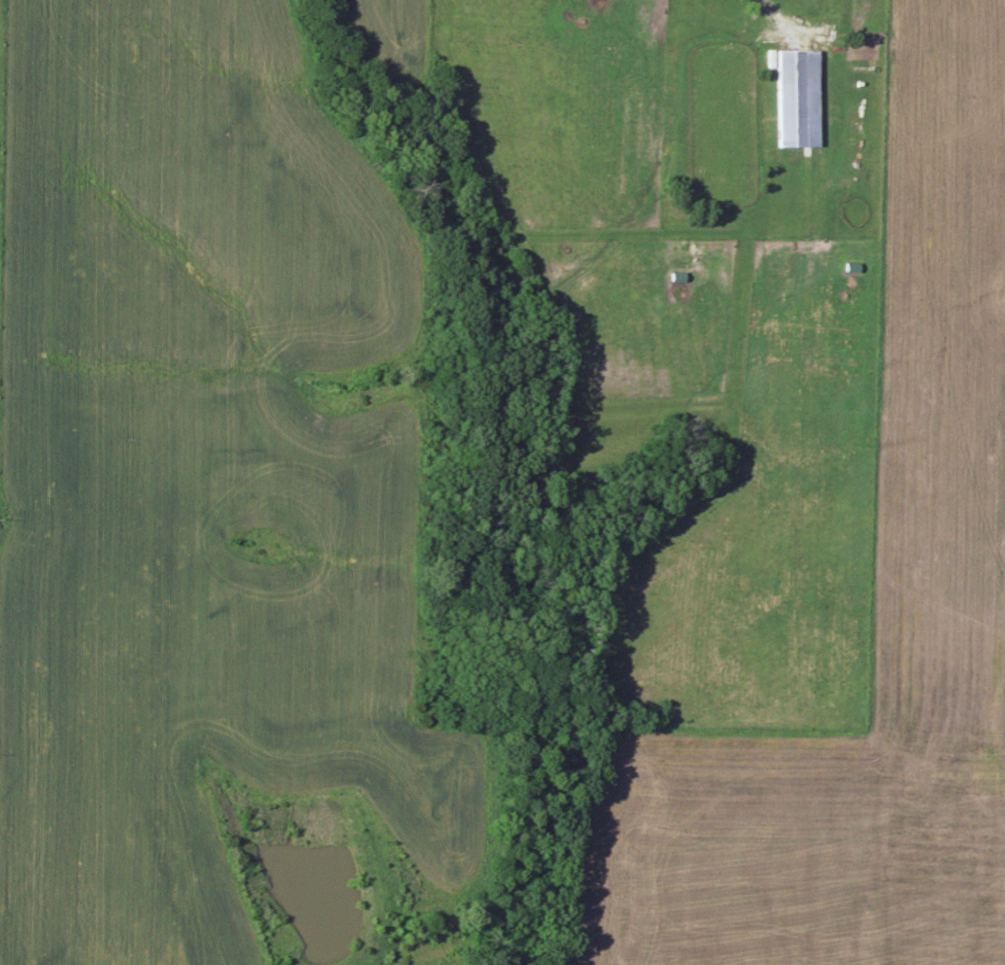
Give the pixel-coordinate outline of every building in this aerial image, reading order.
[(776,148),(817,148),(817,51),(776,51),(776,148)]
